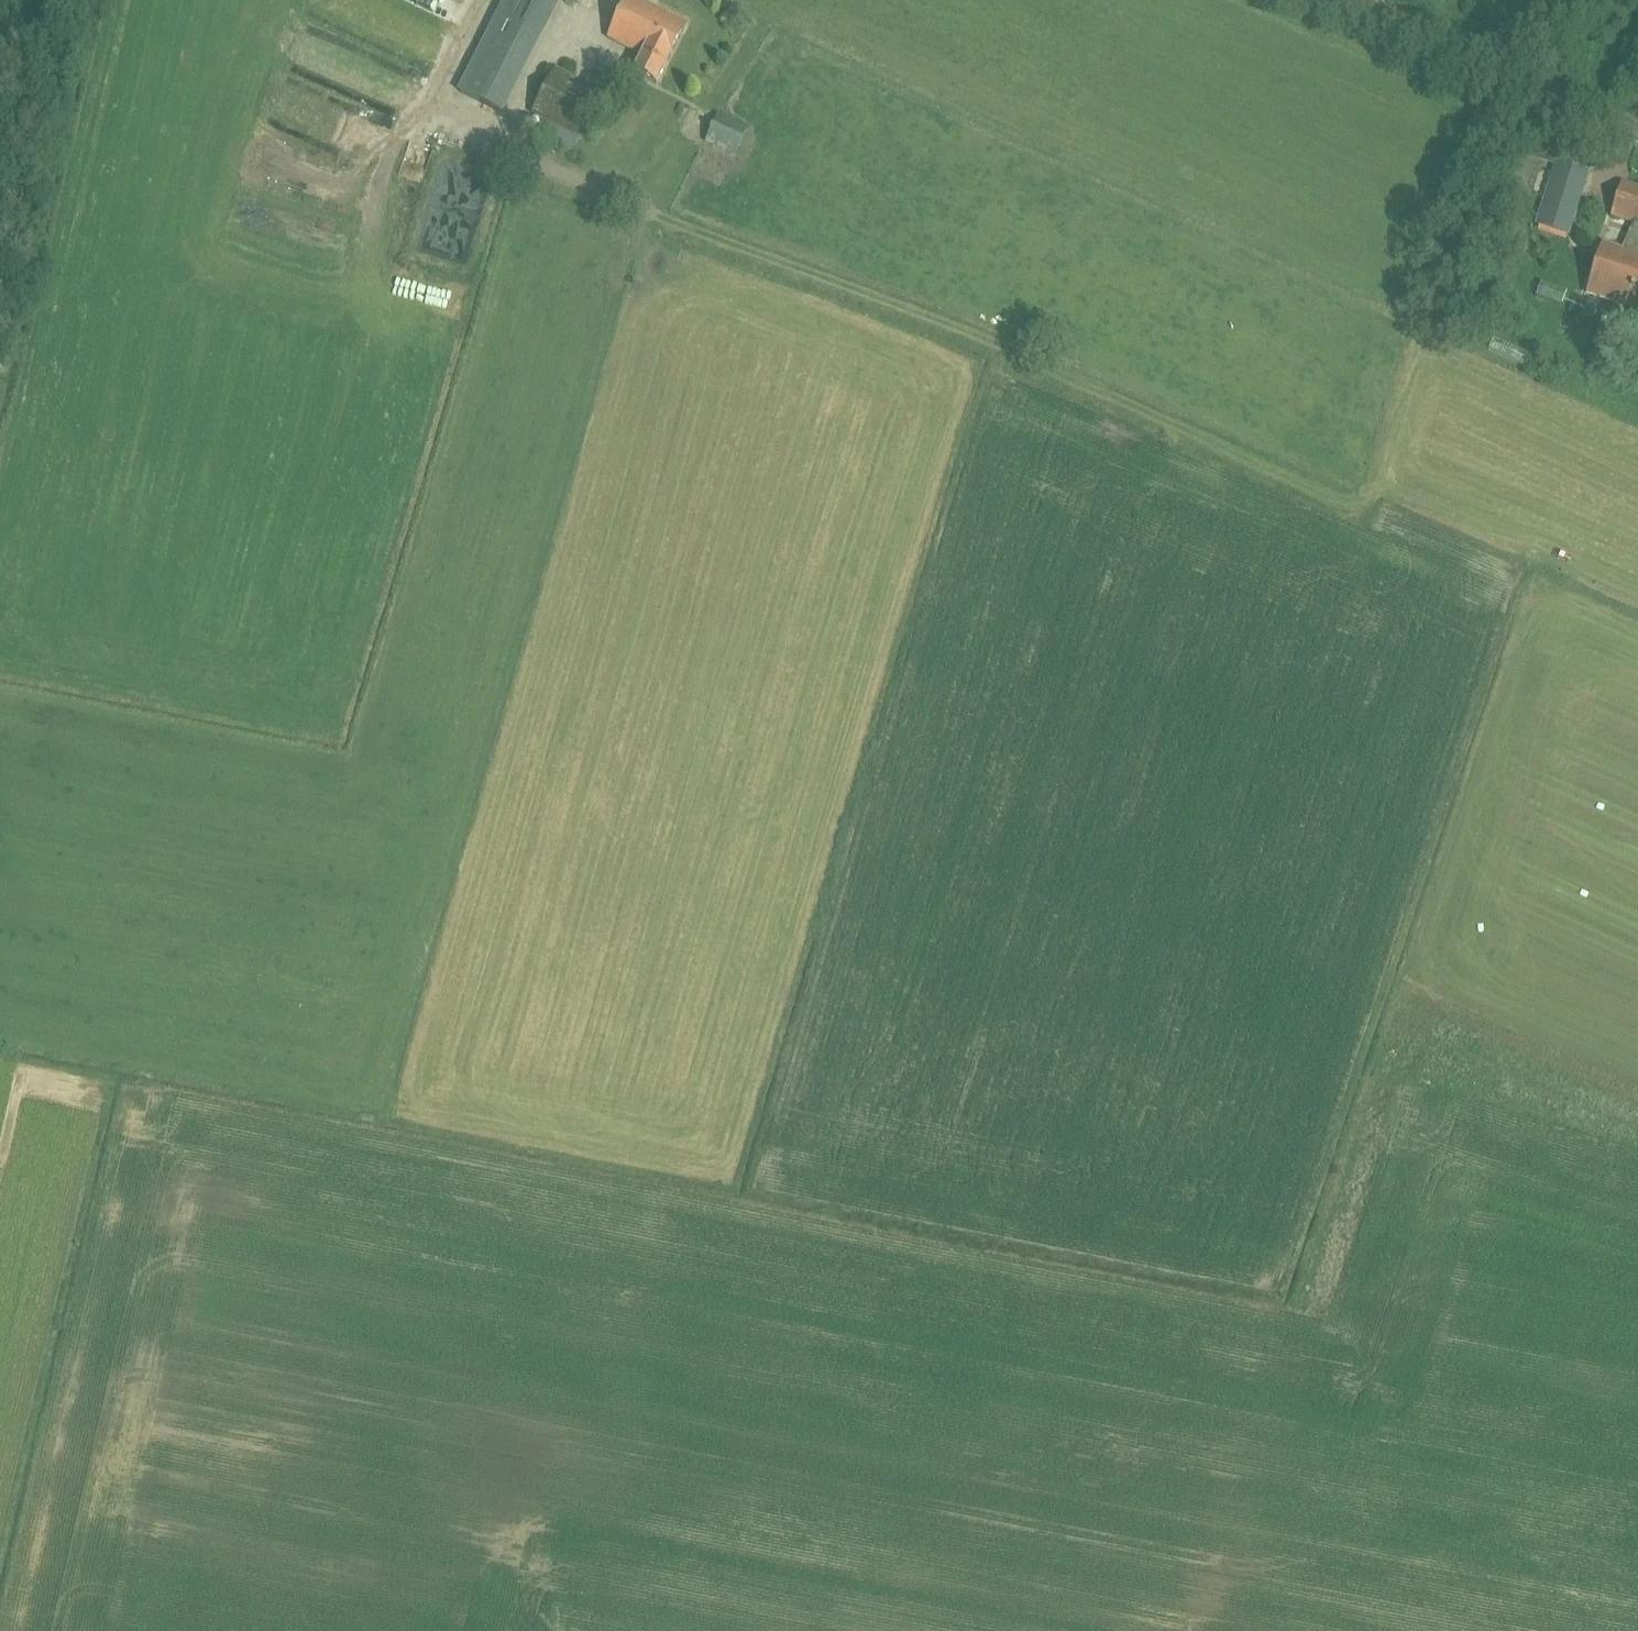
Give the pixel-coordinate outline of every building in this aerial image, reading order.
[(500,12),(489,33),(532,55),(543,34),(559,0),(505,0),(500,12)] [(687,24),(638,0),(629,0),(610,39),(644,55),(635,73),(657,84),(687,24)] [(470,80),(498,93),(516,52),(489,40),(470,80)] [(581,91),(568,85),(573,76),(557,67),(532,114),(580,139),(600,98),(595,95),(606,74),(593,68),(581,91)] [(736,155),(748,127),(721,115),(707,142),(736,155)] [(1554,163),(1561,141),(1531,131),(1523,153),(1554,163)] [(1567,234),(1594,151),(1561,141),(1554,163),(1555,163),(1535,224),(1567,234)] [(1621,183),(1610,216),(1634,224),(1625,251),(1602,244),(1586,293),(1637,309),(1637,189),(1621,183)]
